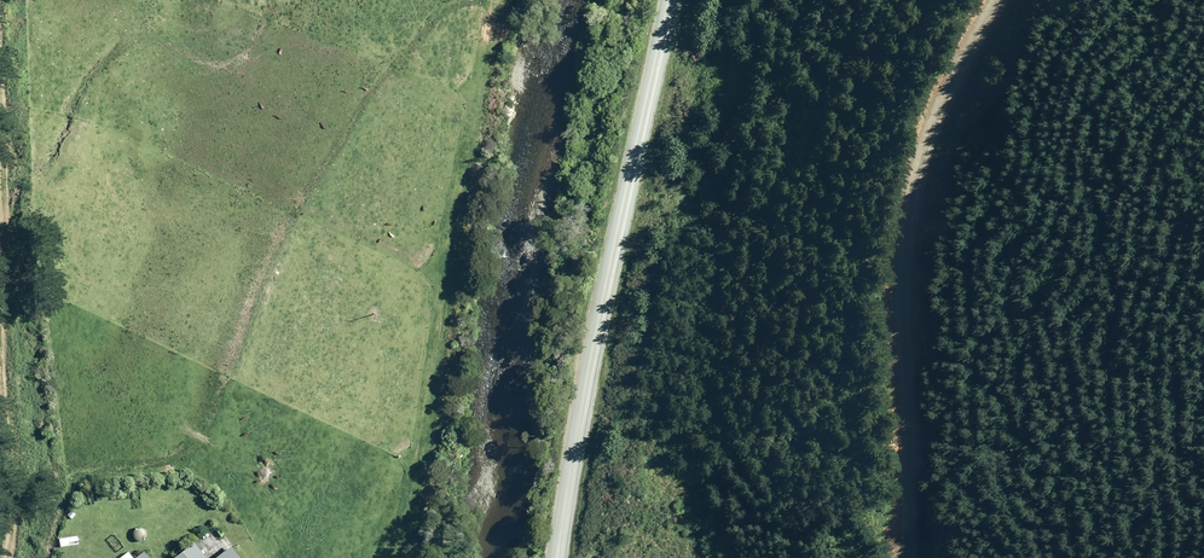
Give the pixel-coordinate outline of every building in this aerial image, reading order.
[(77,544),(76,535),(57,538),(58,547),(77,544)] [(196,541),(173,557),(208,557),(196,541)] [(229,547),(214,557),(237,557),(229,547)]
